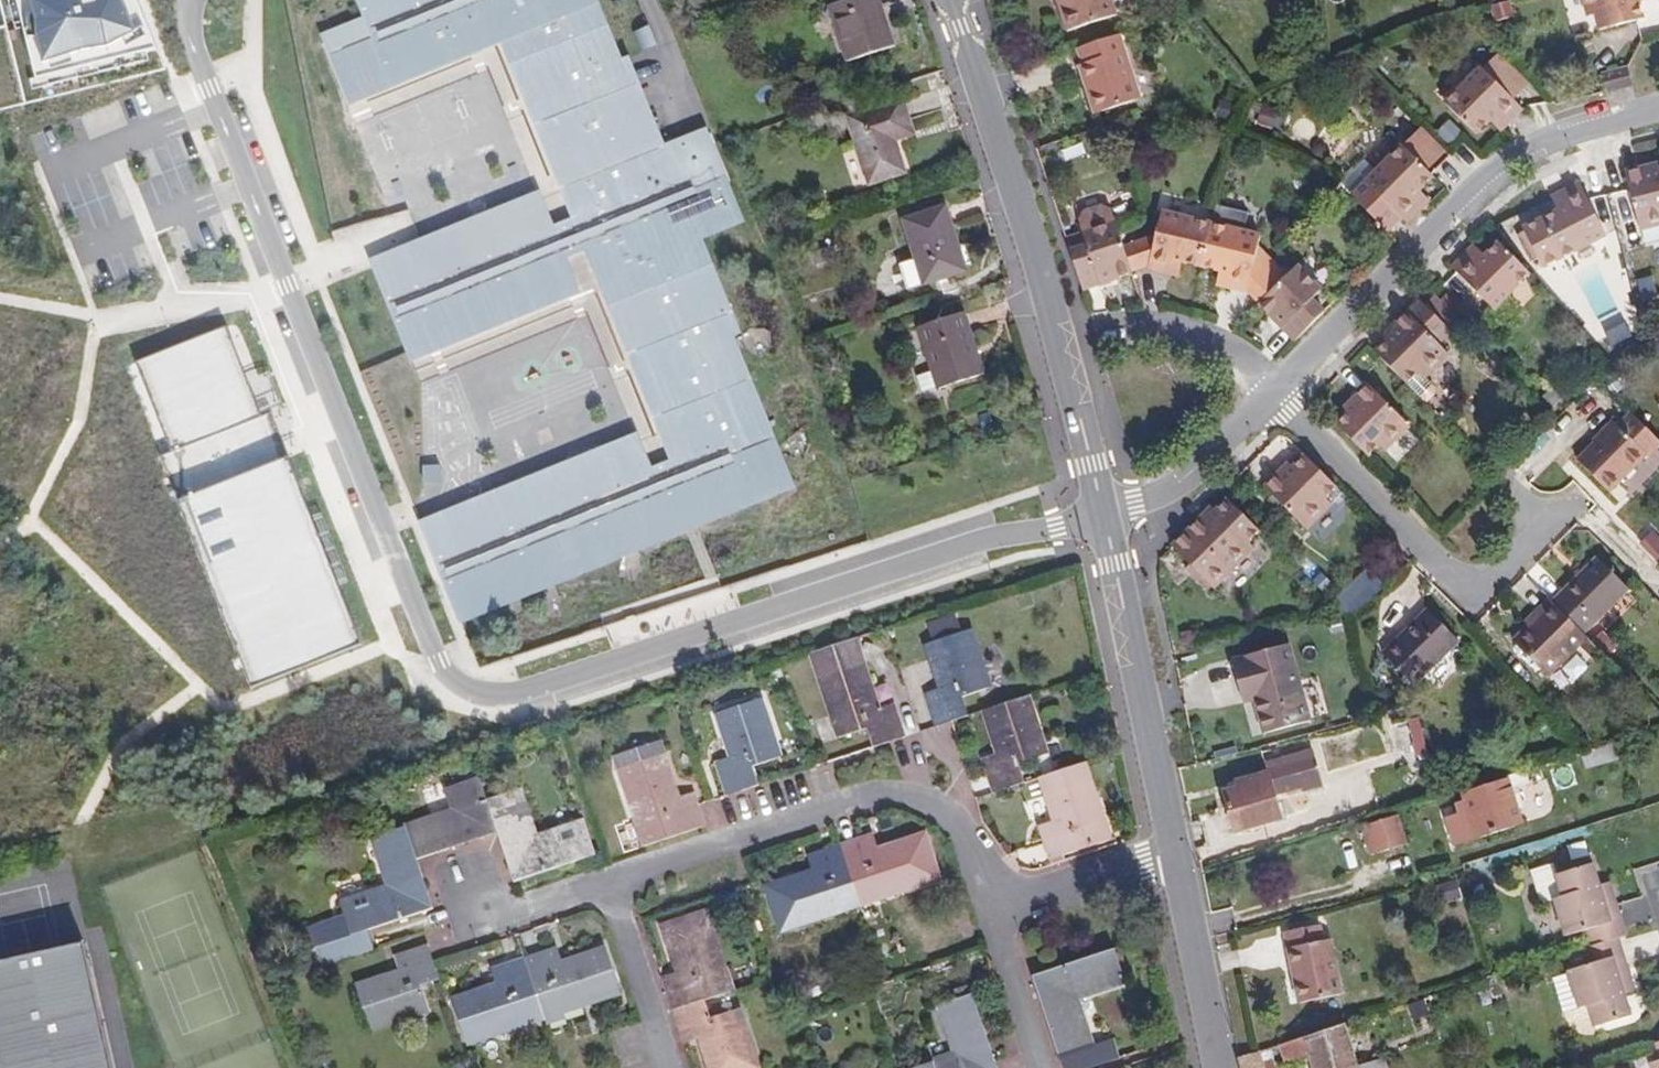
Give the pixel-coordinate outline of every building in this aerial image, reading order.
[(138,0),(18,0),(38,80),(158,50),(138,0)] [(392,79),(436,61),(432,51),(474,34),(460,0),(444,0),(432,5),(431,0),(358,0),(368,25),(369,24),(392,79)] [(502,496),(538,584),(675,528),(664,503),(693,491),(703,517),(791,481),(732,334),(725,337),(721,328),(735,323),(699,235),(736,221),(701,135),(665,150),(631,68),(625,70),(596,0),(493,0),(495,5),(494,5),(505,33),(530,95),(551,87),(554,96),(534,104),(583,225),(555,236),(513,253),(498,217),(422,247),(431,268),(414,275),(406,254),(374,267),(409,354),(576,287),(562,250),(589,239),(636,356),(656,348),(660,357),(640,365),(680,465),(653,476),(639,441),(502,496)] [(436,61),(505,33),(494,5),(495,5),(493,0),(460,0),(474,34),(432,51),(436,61)] [(878,0),(841,0),(829,4),(847,60),(893,45),(878,0)] [(1069,31),(1117,15),(1112,0),(1059,0),(1069,31)] [(1515,15),(1511,0),(1508,0),(1491,4),(1495,20),(1515,15)] [(1640,0),(1586,0),(1590,15),(1596,13),(1600,30),(1644,18),(1640,1),(1640,0)] [(349,97),(392,79),(369,24),(368,25),(326,42),(349,97)] [(641,52),(655,46),(647,27),(633,32),(641,52)] [(1095,113),(1142,98),(1120,34),(1078,48),(1083,64),(1079,65),(1095,113)] [(1529,86),(1498,54),(1484,68),(1515,99),(1529,86)] [(1444,104),(1476,135),(1490,121),(1497,115),(1507,124),(1523,108),(1515,99),(1484,68),(1483,66),(1444,104)] [(1629,66),(1603,73),(1607,91),(1633,85),(1631,76),(1629,66)] [(551,87),(530,95),(534,104),(554,96),(551,87)] [(847,114),(858,146),(870,182),(904,170),(893,138),(913,131),(902,97),(847,114)] [(1273,129),(1279,110),(1263,104),(1257,123),(1273,129)] [(1490,121),(1499,131),(1507,124),(1497,115),(1490,121)] [(1424,207),(1414,197),(1421,189),(1434,176),(1403,145),(1367,181),(1408,222),(1424,207)] [(1658,158),(1650,160),(1652,169),(1658,167),(1658,161),(1658,158)] [(1652,169),(1650,160),(1624,167),(1639,228),(1658,223),(1658,167),(1652,169)] [(1606,234),(1581,182),(1559,192),(1565,205),(1557,209),(1523,225),(1542,266),(1606,234)] [(1424,207),(1431,200),(1421,189),(1414,197),(1424,207)] [(1559,192),(1551,196),(1557,209),(1565,205),(1559,192)] [(498,217),(513,253),(555,236),(540,199),(498,217)] [(945,204),(903,218),(916,258),(923,283),(966,269),(945,204)] [(1079,220),(1083,231),(1066,237),(1083,290),(1133,272),(1123,244),(1115,220),(1111,209),(1101,204),(1084,210),(1079,220)] [(1207,243),(1201,266),(1219,271),(1216,284),(1247,292),(1259,303),(1288,274),(1259,245),(1261,235),(1244,231),(1248,214),(1216,207),(1212,223),(1207,243)] [(1147,267),(1172,274),(1176,260),(1184,262),(1201,266),(1207,243),(1212,223),(1162,210),(1157,232),(1123,244),(1133,272),(1147,267)] [(1494,308),(1531,272),(1499,241),(1485,254),(1478,262),(1467,251),(1453,267),(1494,308)] [(1485,254),(1475,243),(1467,251),(1478,262),(1485,254)] [(422,247),(406,254),(414,275),(431,268),(422,247)] [(916,258),(899,264),(907,289),(923,283),(916,258)] [(1288,274),(1259,303),(1296,341),(1325,312),(1312,300),(1323,289),(1298,264),(1288,274)] [(1460,319),(1434,293),(1424,303),(1450,329),(1460,319)] [(1392,334),(1386,340),(1375,351),(1408,383),(1420,371),(1424,376),(1449,351),(1438,341),(1450,329),(1424,303),(1420,299),(1389,330),(1392,334)] [(963,311),(918,325),(933,369),(939,386),(983,372),(963,311)] [(253,691),(365,646),(339,582),(314,520),(287,449),(272,412),(262,416),(248,380),(226,326),(136,362),(171,451),(160,456),(253,691)] [(1389,330),(1384,335),(1386,340),(1392,334),(1389,330)] [(636,356),(640,365),(660,357),(656,348),(636,356)] [(933,369),(916,375),(922,392),(939,386),(933,369)] [(272,412),(287,449),(298,445),(269,372),(248,380),(262,416),(272,412)] [(1354,407),(1348,413),(1337,425),(1369,457),(1380,446),(1384,450),(1410,424),(1369,382),(1349,402),(1354,407)] [(1349,402),(1343,408),(1348,413),(1354,407),(1349,402)] [(1658,443),(1658,440),(1631,412),(1619,424),(1614,420),(1594,439),(1596,442),(1578,459),(1610,492),(1658,443)] [(1327,499),(1338,487),(1306,454),(1294,467),(1289,472),(1284,467),(1265,486),(1307,528),(1331,504),(1327,499)] [(1294,467),(1289,462),(1284,467),(1289,472),(1294,467)] [(424,483),(441,482),(440,465),(424,466),(424,483)] [(664,503),(675,528),(703,517),(693,491),(664,503)] [(502,496),(424,528),(460,615),(538,584),(502,496)] [(1248,542),(1260,531),(1229,498),(1217,510),(1212,515),(1207,511),(1175,542),(1217,583),(1254,548),(1248,542)] [(1217,510),(1212,505),(1207,511),(1212,515),(1217,510)] [(314,520),(339,582),(346,579),(322,517),(314,520)] [(1658,559),(1658,539),(1648,550),(1658,560),(1658,559)] [(1629,589),(1598,557),(1553,601),(1585,633),(1629,589)] [(1346,618),(1382,585),(1366,568),(1330,601),(1346,618)] [(1547,595),(1522,621),(1527,627),(1553,601),(1547,595)] [(1513,641),(1548,676),(1588,637),(1585,633),(1553,601),(1527,627),(1513,641)] [(1384,654),(1414,685),(1460,640),(1429,610),(1384,654)] [(990,687),(970,628),(925,642),(939,687),(925,692),(936,725),(952,720),(968,715),(962,696),(990,687)] [(879,706),(856,637),(810,652),(838,736),(866,727),(872,747),(905,736),(893,702),(879,706)] [(1179,653),(1195,649),(1192,638),(1176,642),(1179,653)] [(1255,699),(1264,734),(1311,720),(1290,643),(1232,658),(1243,702),(1255,699)] [(1046,752),(1028,693),(983,709),(997,752),(982,757),(993,791),(1024,781),(1018,762),(1046,752)] [(780,756),(762,697),(715,712),(729,755),(715,760),(726,795),(758,784),(751,765),(780,756)] [(1415,757),(1430,753),(1419,716),(1405,720),(1415,757)] [(678,796),(659,740),(614,754),(644,845),(704,825),(692,791),(678,796)] [(1302,791),(1323,785),(1314,751),(1267,763),(1269,771),(1236,780),(1238,786),(1224,790),(1235,831),(1281,818),(1274,794),(1301,787),(1302,791)] [(1050,859),(1110,839),(1084,761),(1040,776),(1054,819),(1039,824),(1050,859)] [(1528,769),(1507,776),(1508,779),(1512,788),(1532,782),(1528,769)] [(505,829),(517,864),(508,867),(513,881),(595,854),(583,819),(536,835),(520,786),(485,798),(478,777),(442,789),(449,811),(405,825),(372,836),(387,884),(338,900),(344,916),(301,929),(314,968),(373,948),(367,929),(432,908),(428,893),(418,896),(407,861),(417,858),(446,848),(444,839),(478,828),(482,837),(496,832),(505,829)] [(1522,823),(1512,788),(1508,779),(1463,793),(1469,810),(1448,817),(1456,843),(1477,836),(1522,823)] [(748,790),(701,803),(708,829),(755,816),(748,790)] [(1371,850),(1405,839),(1396,810),(1362,821),(1371,850)] [(446,848),(482,837),(478,828),(444,839),(446,848)] [(508,867),(517,864),(505,829),(496,832),(508,867)] [(767,886),(781,929),(862,902),(938,877),(924,834),(878,849),(874,833),(842,843),(807,855),(812,871),(767,886)] [(1566,861),(1586,856),(1581,834),(1561,840),(1566,861)] [(428,893),(417,858),(407,861),(418,896),(428,893)] [(1563,936),(1582,929),(1587,946),(1626,932),(1608,881),(1600,884),(1592,862),(1543,879),(1563,936)] [(705,907),(661,922),(676,970),(662,975),(673,1010),(684,1042),(698,1037),(708,1067),(758,1067),(738,1008),(711,1017),(704,999),(732,990),(705,907)] [(1319,922),(1285,929),(1299,1001),(1342,992),(1331,938),(1323,939),(1319,922)] [(1590,965),(1564,971),(1573,1010),(1585,1007),(1590,1029),(1636,1018),(1618,939),(1586,946),(1590,965)] [(84,943),(0,962),(0,1067),(113,1067),(84,943)] [(394,956),(397,968),(353,982),(369,1030),(429,1009),(421,985),(439,979),(433,961),(428,945),(394,956)] [(490,968),(495,984),(451,998),(466,1043),(543,1018),(545,1023),(566,1016),(564,1011),(620,992),(606,947),(562,962),(557,946),(524,957),(490,968)] [(1051,1008),(1044,1011),(1062,1067),(1086,1067),(1119,1056),(1113,1037),(1091,1044),(1076,998),(1125,982),(1114,947),(1032,975),(1037,991),(1044,988),(1051,1008)] [(1044,1011),(1051,1008),(1044,988),(1037,991),(1044,1011)] [(985,1045),(969,993),(938,1004),(953,1050),(932,1058),(932,1060),(908,1067),(993,1067),(985,1045)] [(1309,1055),(1313,1067),(1347,1067),(1358,1065),(1350,1040),(1344,1023),(1279,1045),(1284,1062),(1309,1055)] [(1369,1061),(1361,1037),(1350,1040),(1358,1065),(1369,1061)] [(1260,1050),(1238,1057),(1241,1067),(1265,1067),(1260,1050)] [(1369,1061),(1358,1065),(1347,1067),(1387,1067),(1384,1056),(1369,1061)] [(467,1062),(466,1059),(449,1065),(450,1067),(469,1067),(467,1062)] [(478,1059),(467,1062),(469,1067),(481,1067),(478,1059)]
